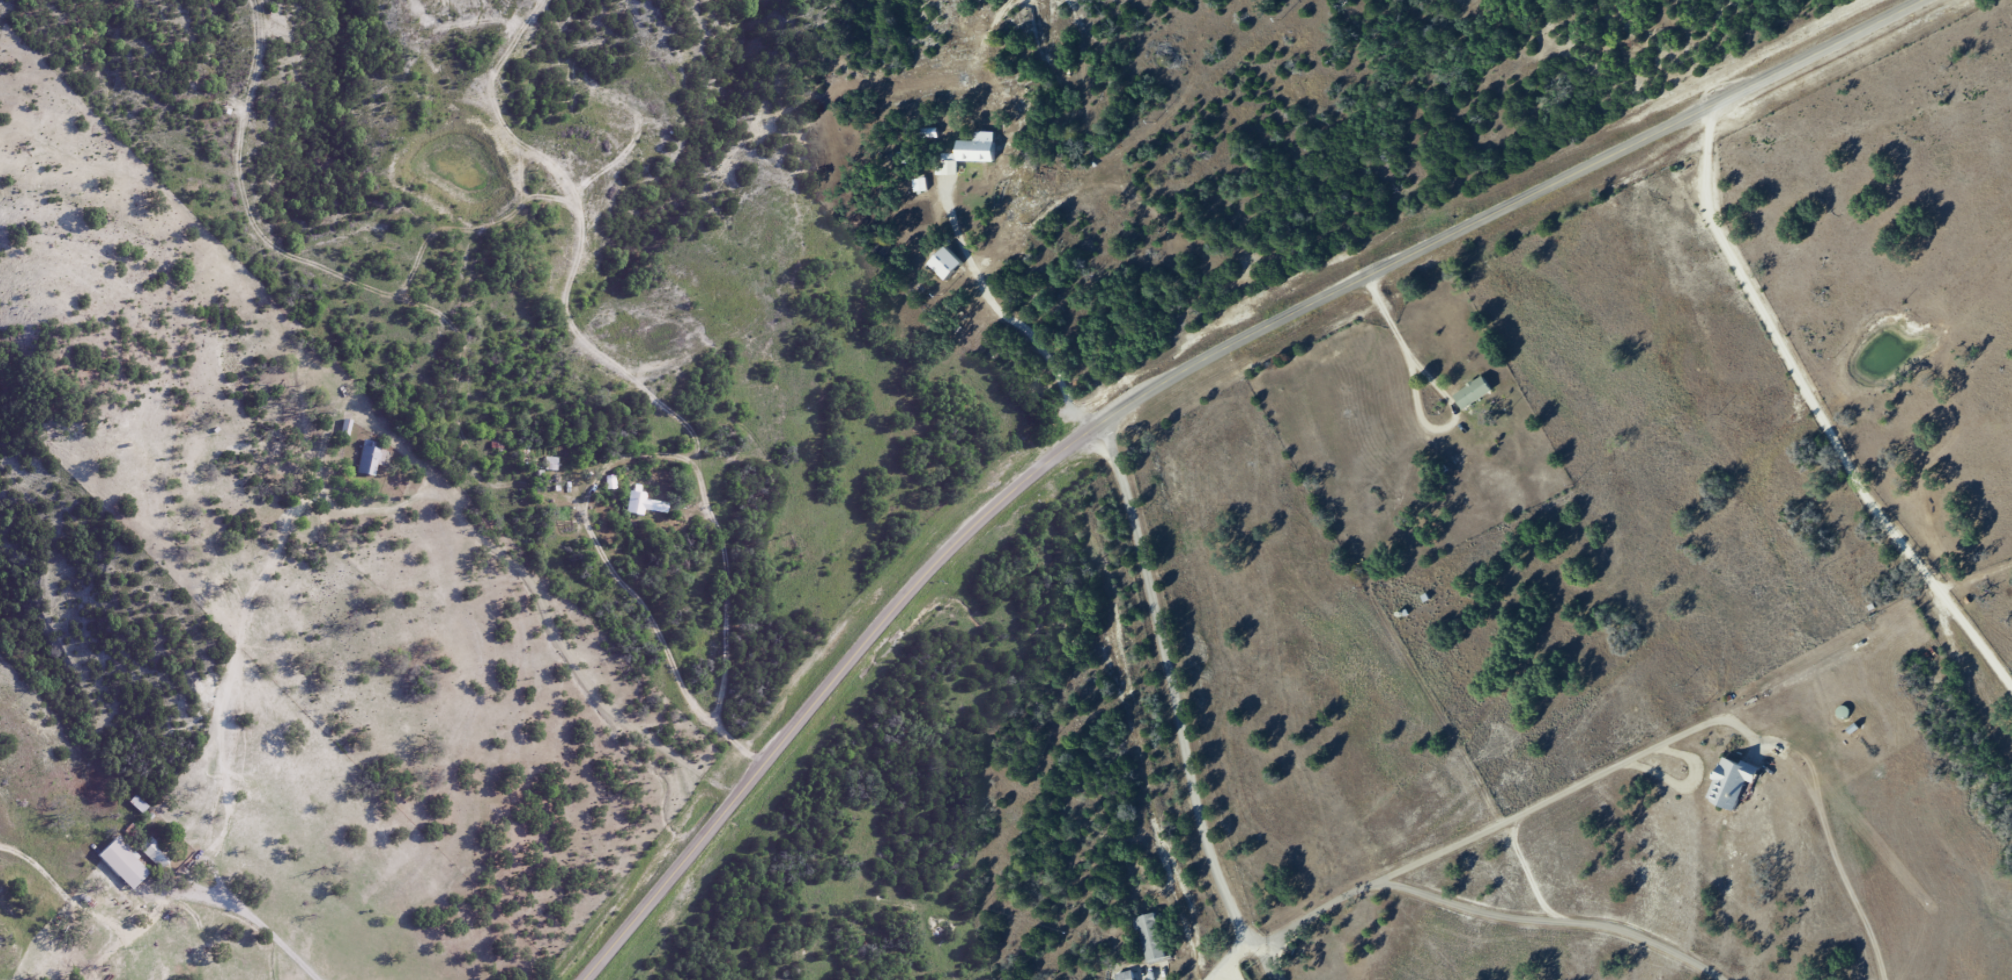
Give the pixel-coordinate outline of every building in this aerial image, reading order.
[(957,161),(993,161),(993,140),(957,140),(957,161)] [(1490,380),(1458,400),(1468,416),(1500,396),(1490,380)] [(375,465),(382,466),(384,450),(373,448),(374,442),(362,440),(357,474),(374,477),(375,465)] [(556,470),(556,459),(544,459),(544,470),(556,470)] [(645,490),(629,489),(626,512),(663,516),(665,503),(644,501),(645,490)] [(1760,768),(1741,761),(1740,764),(1721,757),(1706,802),(1735,812),(1745,781),(1754,784),(1760,768)] [(147,808),(135,795),(128,801),(140,814),(147,808)] [(159,870),(170,858),(150,838),(139,850),(159,870)] [(128,891),(146,873),(112,839),(95,857),(128,891)] [(1143,927),(1154,969),(1176,963),(1165,921),(1143,927)] [(1131,972),(1114,975),(1115,979),(1133,979),(1131,972)]
